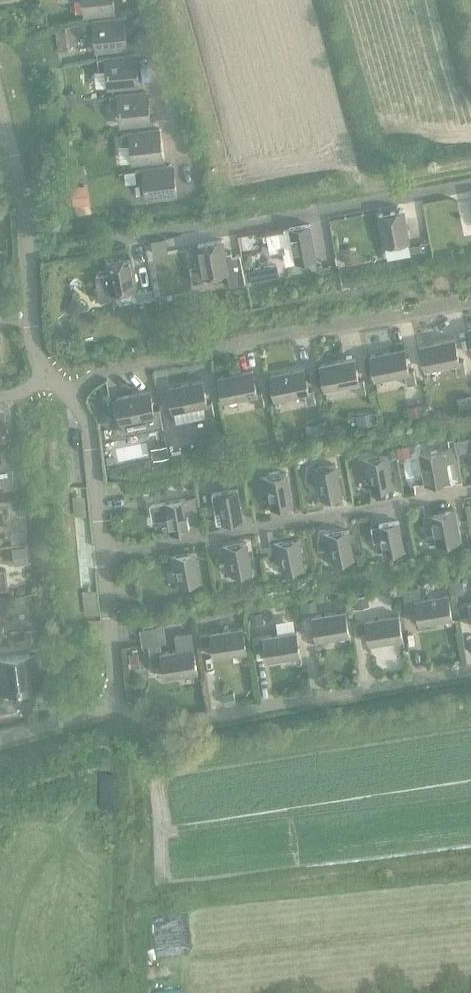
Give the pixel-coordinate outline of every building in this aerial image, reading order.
[(84,12),(114,9),(113,0),(83,0),(84,12)] [(85,20),(86,32),(94,32),(96,50),(126,46),(122,16),(85,20)] [(66,30),(55,31),(56,38),(57,50),(62,50),(68,49),(66,30)] [(97,58),(98,70),(106,69),(108,87),(138,84),(135,54),(97,58)] [(109,95),(110,107),(118,106),(120,124),(150,121),(147,91),(109,95)] [(101,97),(90,100),(92,109),(103,106),(101,97)] [(121,132),(122,144),(130,143),(132,161),(162,158),(159,128),(121,132)] [(70,168),(69,168),(71,173),(73,181),(86,178),(82,165),(70,168)] [(135,169),(136,181),(144,180),(146,198),(176,195),(172,165),(135,169)] [(71,186),(70,186),(71,195),(73,204),(89,201),(86,183),(71,186)] [(378,213),(384,245),(409,240),(403,209),(378,213)] [(283,229),(267,232),(270,248),(284,246),(287,262),(295,261),(315,257),(309,224),(283,229)] [(165,237),(151,240),(153,252),(167,249),(165,237)] [(201,263),(189,265),(192,281),(204,278),(203,275),(226,271),(229,286),(245,283),(240,254),(231,256),(231,252),(224,253),(222,240),(197,244),(201,263)] [(419,243),(409,245),(410,251),(420,249),(419,243)] [(357,252),(344,255),(346,263),(359,261),(357,252)] [(108,273),(96,275),(100,298),(113,296),(112,292),(136,288),(130,256),(106,261),(108,273)] [(262,265),(248,268),(250,280),(265,277),(262,265)] [(151,287),(136,291),(138,300),(153,297),(151,287)] [(73,296),(66,310),(79,315),(85,302),(73,296)] [(420,344),(425,368),(454,362),(457,374),(466,372),(463,359),(458,360),(454,338),(420,344)] [(370,354),(375,378),(404,372),(406,384),(416,382),(413,369),(408,370),(404,348),(370,354)] [(320,364),(324,388),(354,382),(356,393),(365,392),(363,379),(358,380),(354,357),(320,364)] [(274,397),(304,392),(306,403),(315,401),(313,388),(308,389),(303,367),(270,374),(274,397)] [(223,399),(252,393),(255,405),(264,403),(261,390),(256,391),(252,369),(218,376),(223,399)] [(172,409),(202,403),(204,415),(214,413),(211,400),(206,401),(202,379),(168,386),(172,409)] [(149,389),(115,396),(120,419),(122,432),(152,425),(161,424),(158,411),(153,412),(149,389)] [(459,398),(460,406),(460,408),(470,407),(470,396),(459,398)] [(426,403),(408,406),(410,415),(410,417),(428,414),(428,412),(426,403)] [(373,413),(358,416),(359,424),(360,426),(375,423),(374,421),(373,413)] [(326,421),(307,424),(308,432),(309,435),(327,432),(327,429),(326,421)] [(222,436),(202,440),(204,450),(223,447),(222,436)] [(469,438),(454,440),(456,452),(470,450),(469,438)] [(168,445),(153,447),(155,458),(170,456),(168,445)] [(410,445),(397,448),(397,450),(398,456),(411,454),(410,448),(410,445)] [(420,452),(425,482),(448,478),(445,460),(453,459),(451,447),(443,448),(420,452)] [(395,448),(387,449),(387,452),(388,458),(396,456),(395,451),(395,448)] [(17,449),(6,451),(7,462),(18,461),(17,449)] [(360,460),(363,475),(369,474),(372,488),(392,485),(386,455),(360,460)] [(310,469),(313,484),(319,483),(321,498),(341,494),(336,464),(310,469)] [(260,478),(263,492),(269,492),(272,506),(291,503),(286,474),(260,478)] [(236,488),(211,493),(214,508),(216,522),(222,521),(242,518),(236,488)] [(159,502),(150,504),(153,518),(162,517),(167,516),(170,531),(190,527),(199,526),(196,508),(187,509),(185,498),(159,502)] [(424,516),(426,528),(434,526),(437,544),(460,539),(454,510),(431,514),(432,514),(424,516)] [(372,525),(375,539),(381,538),(384,553),(403,550),(398,520),(372,525)] [(24,521),(9,523),(11,542),(26,541),(24,521)] [(322,534),(324,548),(330,547),(333,562),(352,559),(347,529),(322,534)] [(272,543),(274,558),(280,557),(283,571),(302,568),(297,538),(272,543)] [(220,546),(223,561),(229,560),(232,574),(251,571),(246,542),(220,546)] [(25,546),(11,548),(13,564),(26,562),(25,546)] [(168,556),(172,570),(177,569),(180,584),(199,580),(194,551),(168,556)] [(130,568),(121,568),(122,578),(130,578),(130,568)] [(462,581),(454,582),(456,593),(464,592),(462,581)] [(404,600),(405,609),(415,607),(418,622),(451,617),(448,593),(404,600)] [(367,595),(352,598),(353,608),(369,606),(367,595)] [(314,599),(300,602),(301,605),(302,612),(315,609),(314,603),(314,599)] [(457,604),(459,612),(469,611),(470,625),(470,602),(457,604)] [(301,617),(302,625),(312,623),(315,639),(348,634),(344,610),(301,617)] [(250,614),(249,614),(251,624),(262,622),(261,612),(250,614)] [(354,620),(356,628),(366,627),(368,642),(402,637),(398,613),(354,620)] [(199,634),(200,642),(210,640),(213,656),(246,650),(242,626),(199,634)] [(36,629),(23,630),(24,642),(37,640),(36,629)] [(252,637),(253,645),(264,644),(266,659),(300,654),(296,630),(252,637)] [(148,644),(151,662),(161,660),(163,676),(197,670),(193,647),(192,632),(174,634),(175,649),(161,652),(160,642),(148,644)] [(44,661),(42,648),(30,649),(30,654),(0,658),(0,688),(2,688),(2,693),(19,691),(18,686),(34,684),(31,662),(39,661),(44,661)] [(137,651),(129,653),(131,665),(139,664),(137,651)] [(234,691),(223,694),(224,699),(225,704),(233,702),(237,701),(236,696),(234,691)]
